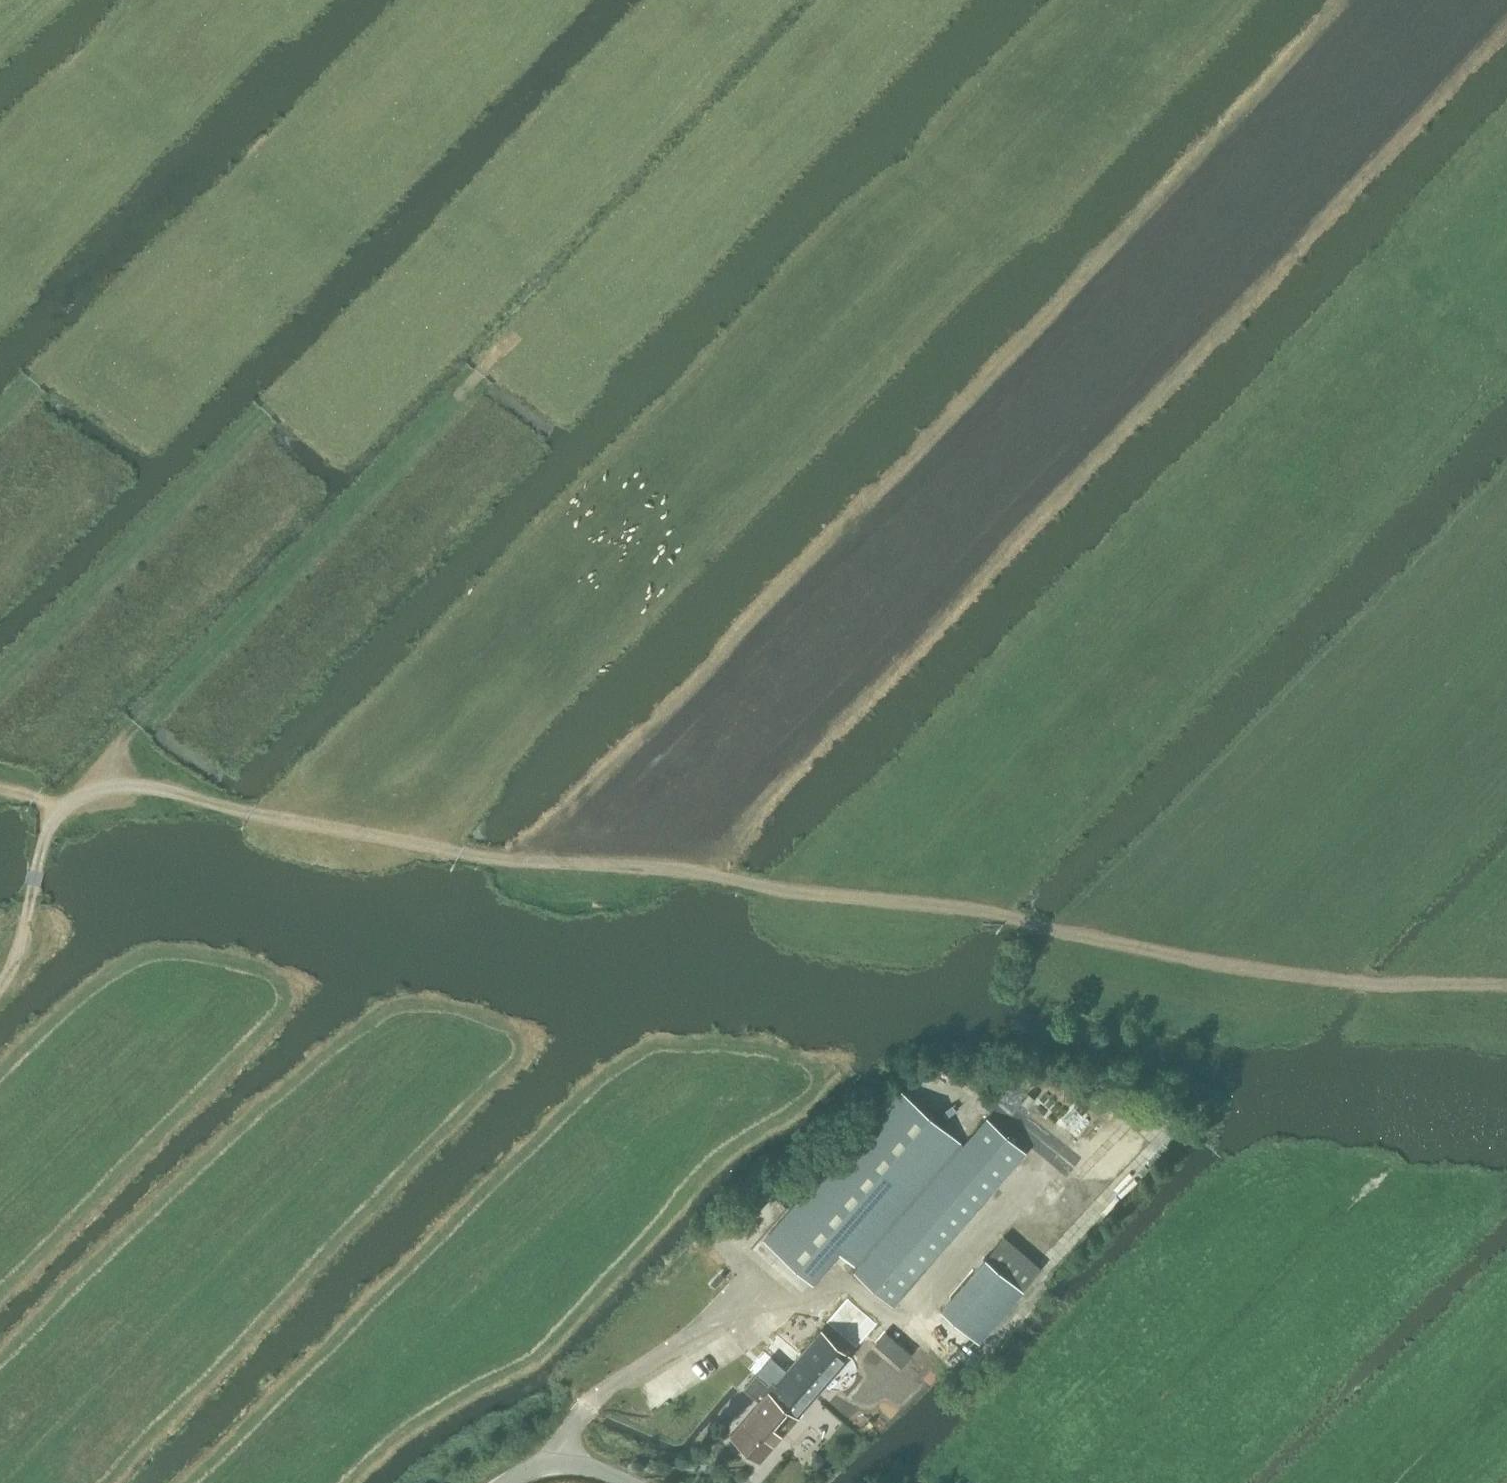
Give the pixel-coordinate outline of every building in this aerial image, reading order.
[(813,1279),(839,1249),(853,1261),(959,1140),(897,1086),(765,1238),(813,1279)] [(893,1304),(1025,1151),(986,1117),(854,1270),(893,1304)] [(1005,1236),(940,1310),(977,1341),(1042,1269),(1005,1236)] [(847,1299),(826,1323),(857,1349),(878,1324),(847,1299)] [(759,1458),(849,1354),(821,1329),(774,1383),(771,1380),(768,1384),(756,1373),(745,1386),(760,1399),(731,1433),(759,1458)] [(885,1331),(874,1343),(887,1354),(897,1342),(885,1331)] [(816,1453),(812,1457),(812,1462),(816,1466),(823,1459),(816,1453)]
